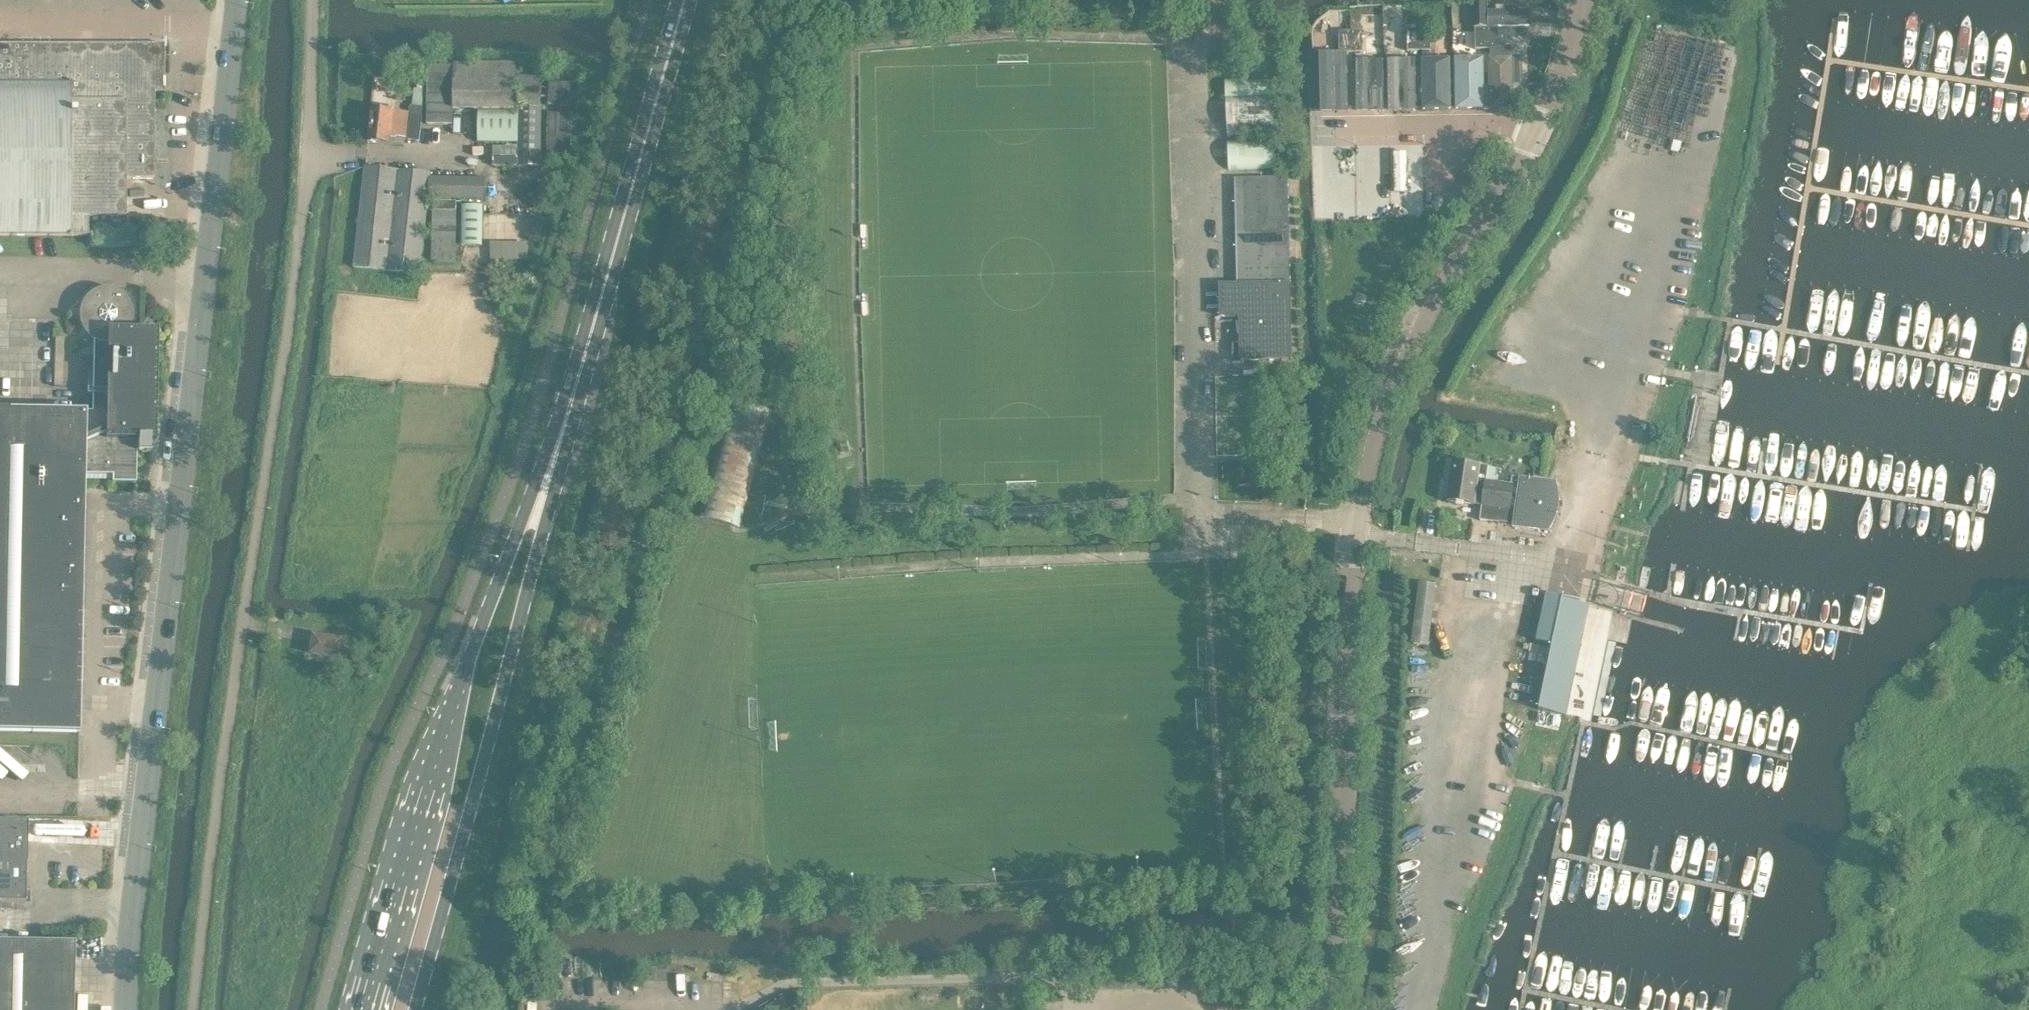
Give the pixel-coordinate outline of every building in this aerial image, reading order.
[(1487,48),(1486,26),(1474,27),(1475,48),(1487,48)] [(1498,26),(1486,26),(1487,48),(1498,48),(1498,26)] [(1419,49),(1418,28),(1406,28),(1407,50),(1419,49)] [(1430,28),(1418,28),(1419,49),(1430,49),(1430,28)] [(1351,51),(1350,29),(1338,30),(1339,51),(1351,51)] [(1362,29),(1350,29),(1351,51),(1362,50),(1362,29)] [(88,234),(88,215),(126,215),(126,177),(154,177),(155,91),(164,91),(164,90),(154,90),(154,43),(164,43),(164,42),(0,42),(0,234),(88,234)] [(1348,54),(1323,54),(1323,112),(1349,113),(1348,54)] [(1485,58),(1457,59),(1458,110),(1487,109),(1485,58)] [(1513,59),(1491,59),(1492,112),(1514,111),(1513,59)] [(1416,60),(1389,61),(1391,112),(1418,112),(1416,60)] [(1451,60),(1424,61),(1425,111),(1452,111),(1451,60)] [(515,62),(454,61),(453,108),(514,108),(515,62)] [(1385,61),(1358,61),(1359,113),(1386,113),(1385,61)] [(453,64),(428,64),(427,123),(452,123),(453,64)] [(540,75),(517,74),(515,103),(539,104),(540,75)] [(575,147),(578,80),(550,79),(548,146),(575,147)] [(1227,92),(1227,136),(1279,135),(1278,90),(1227,92)] [(540,106),(518,106),(518,165),(540,165),(540,106)] [(422,114),(370,108),(367,140),(403,144),(404,138),(418,139),(422,114)] [(518,110),(478,110),(477,140),(497,141),(516,141),(518,141),(518,110)] [(1228,138),(1228,169),(1276,168),(1275,137),(1228,138)] [(1422,145),(1380,146),(1382,219),(1423,218),(1422,145)] [(430,173),(365,166),(354,266),(420,273),(428,197),(430,176),(430,173)] [(487,177),(430,176),(428,197),(487,197),(487,177)] [(1237,283),(1219,283),(1220,315),(1239,315),(1239,343),(1232,343),(1232,362),(1240,362),(1240,359),(1291,358),(1289,244),(1289,230),(1288,176),(1235,177),(1237,283)] [(482,204),(462,204),(461,244),(482,244),(482,204)] [(457,208),(434,208),(435,259),(458,258),(457,208)] [(527,246),(491,246),(491,264),(527,264),(527,246)] [(99,288),(94,290),(90,292),(86,296),(83,300),(79,309),(79,319),(83,329),(90,336),(92,338),(94,339),(92,411),(85,411),(85,410),(39,409),(39,410),(9,410),(9,408),(0,408),(0,730),(79,731),(83,536),(84,473),(112,473),(112,480),(113,480),(135,481),(136,461),(136,450),(138,450),(138,451),(150,451),(150,436),(150,429),(150,428),(148,426),(147,426),(147,413),(151,413),(153,332),(129,332),(131,328),(132,326),(133,324),(134,322),(135,312),(132,302),(126,294),(118,289),(115,288),(113,287),(110,286),(106,286),(102,287),(99,288)] [(739,525),(771,410),(728,398),(697,514),(739,525)] [(1513,526),(1538,530),(1545,518),(1548,506),(1548,493),(1545,480),(1512,475),(1510,484),(1486,480),(1488,465),(1451,460),(1446,500),(1481,505),(1479,519),(1513,524),(1513,526)] [(1435,582),(1418,580),(1411,642),(1427,644),(1435,582)] [(1589,604),(1585,603),(1562,598),(1538,708),(1565,714),(1589,604)] [(342,638),(313,634),(311,652),(340,656),(342,638)] [(25,903),(26,822),(0,821),(0,902),(25,903)] [(75,941),(0,939),(0,1009),(73,1009),(75,941)]
